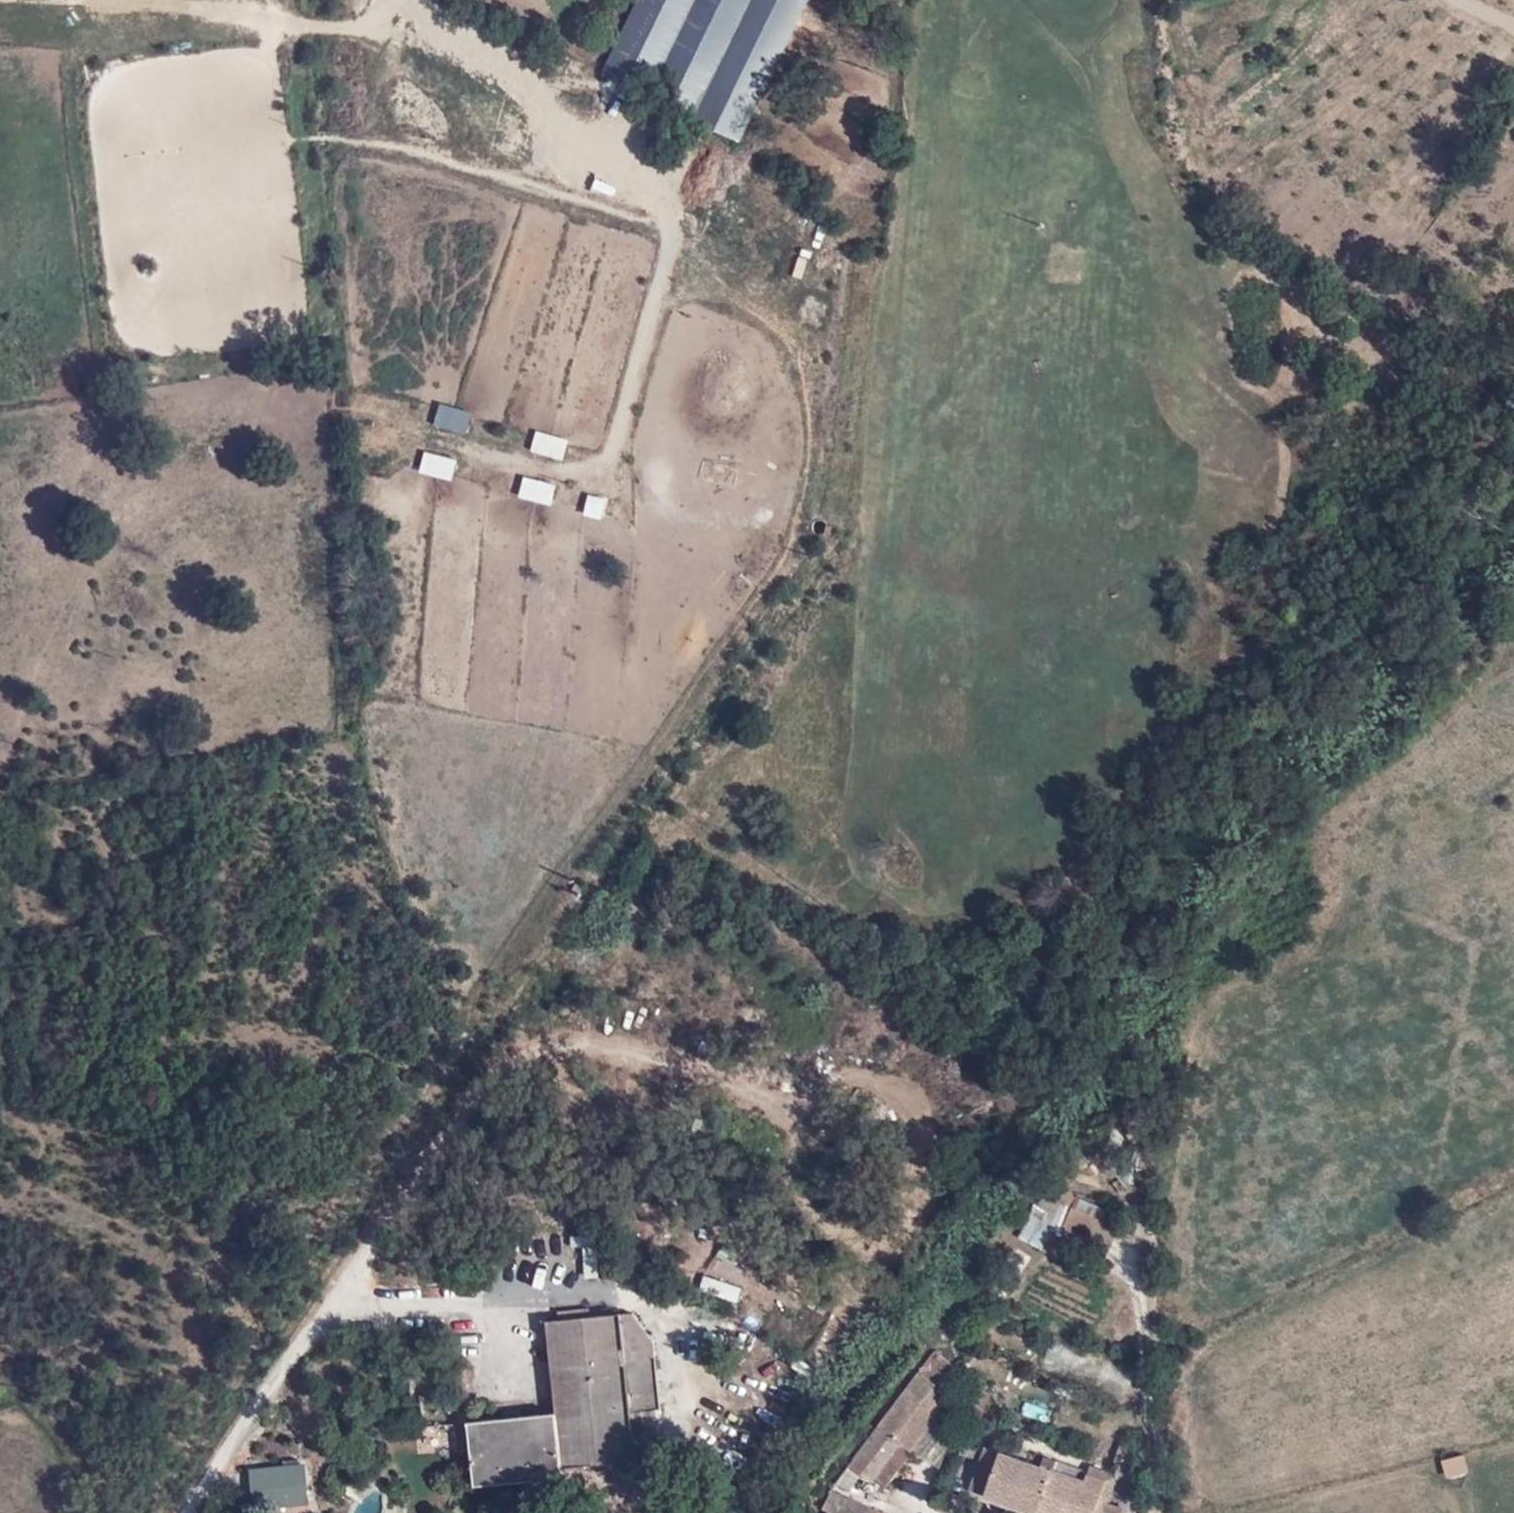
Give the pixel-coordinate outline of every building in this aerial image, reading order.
[(602,74),(739,139),(808,0),(638,0),(602,74)] [(441,403),(434,425),(466,435),(473,413),(441,403)] [(535,431),(530,453),(564,462),(570,440),(535,431)] [(425,451),(419,474),(453,483),(459,460),(425,451)] [(710,478),(733,485),(738,471),(714,463),(710,478)] [(1061,1170),(1056,1176),(1022,1241),(1045,1252),(1055,1231),(1111,1256),(1127,1218),(1082,1199),(1120,1163),(1101,1139),(1061,1170)] [(732,1303),(741,1276),(714,1267),(705,1294),(732,1303)] [(624,1302),(547,1310),(557,1400),(472,1409),(479,1475),(638,1459),(636,1433),(649,1432),(646,1402),(661,1401),(655,1334),(635,1307),(624,1308),(624,1302)] [(792,1342),(798,1332),(774,1317),(768,1328),(792,1342)] [(971,1368),(934,1344),(854,1463),(892,1488),(971,1368)] [(1005,1440),(989,1489),(1040,1506),(1038,1509),(1049,1512),(1122,1512),(1143,1449),(1125,1444),(1117,1469),(1091,1460),(1088,1468),(1005,1440)] [(1440,1461),(1445,1479),(1467,1474),(1463,1456),(1440,1461)] [(299,1457),(254,1465),(261,1504),(306,1496),(299,1457)] [(834,1496),(828,1512),(879,1512),(834,1496)]
